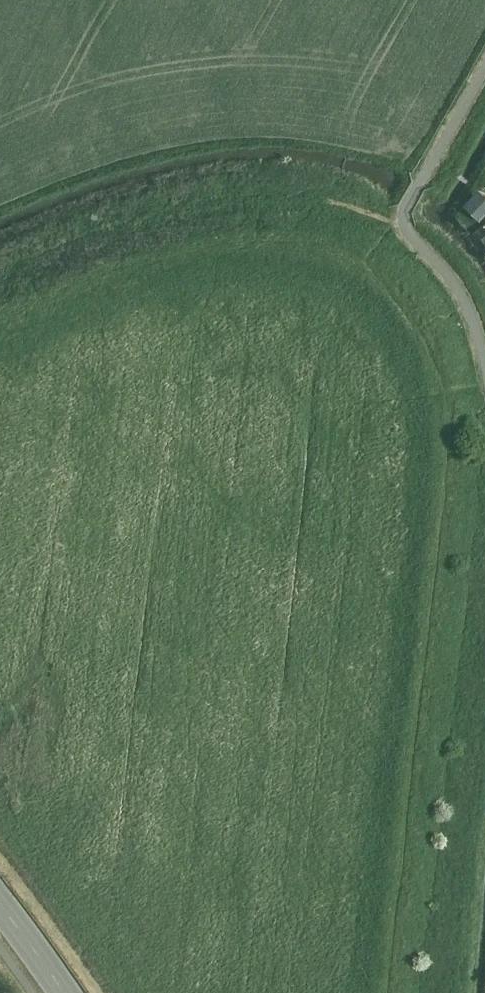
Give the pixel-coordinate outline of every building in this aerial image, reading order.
[(483,221),(484,219),(484,193),(480,189),(466,206),(483,221)]
